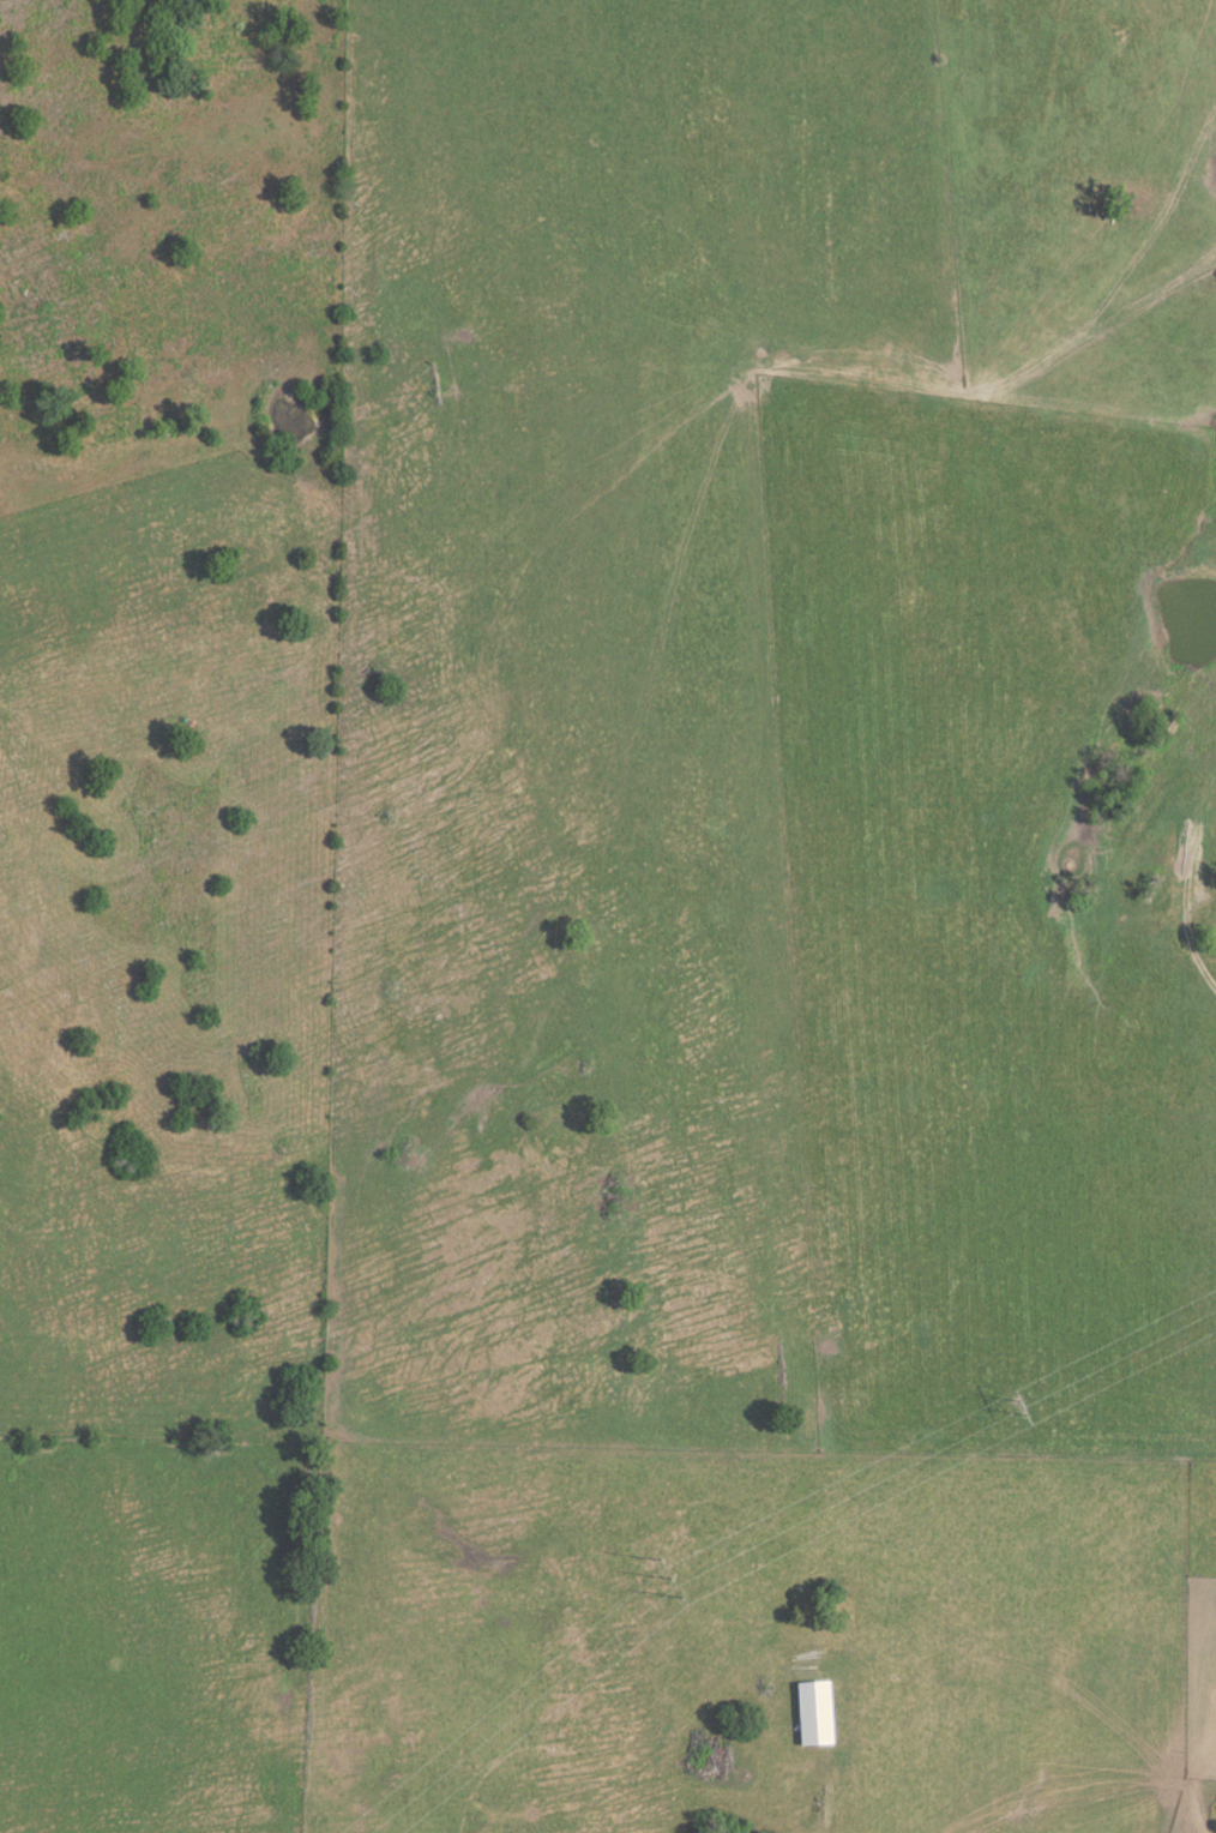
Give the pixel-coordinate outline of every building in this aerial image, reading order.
[(794,1743),(827,1742),(825,1678),(792,1679),(794,1743)]
